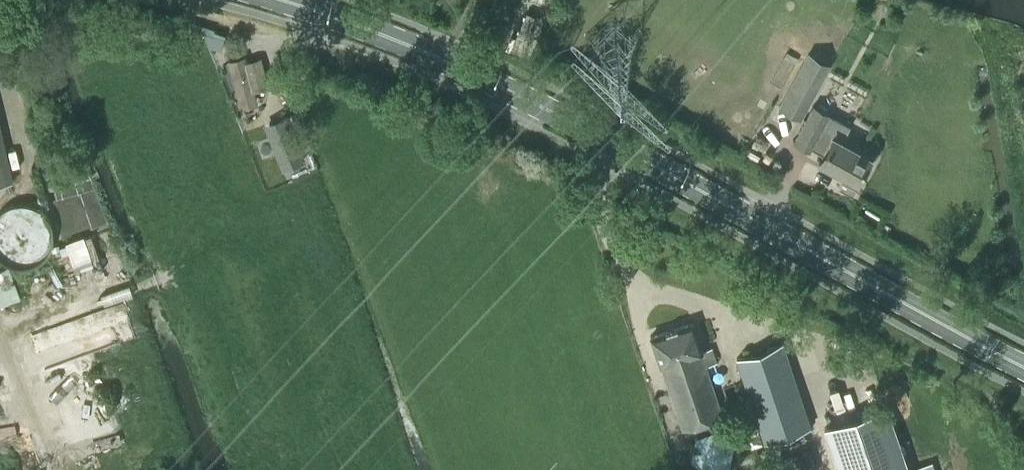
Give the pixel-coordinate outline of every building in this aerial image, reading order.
[(513,29),(529,36),(543,1),(540,0),(525,0),(513,29)] [(215,35),(203,31),(208,45),(221,48),(224,38),(215,35)] [(808,52),(778,106),(801,118),(830,64),(808,52)] [(269,86),(262,57),(248,60),(247,55),(228,60),(240,108),(257,104),(253,90),(269,86)] [(857,180),(863,170),(868,170),(872,164),(868,160),(870,156),(826,132),(828,128),(823,126),(829,114),(813,105),(800,130),(815,138),(810,146),(823,153),(820,159),(857,180)] [(306,159),(299,140),(288,114),(263,124),(282,169),(306,159)] [(12,179),(0,125),(0,182),(12,179)] [(37,222),(37,217),(35,213),(33,208),(30,204),(23,199),(19,197),(13,196),(9,196),(2,197),(0,198),(0,246),(5,248),(10,248),(15,248),(21,246),(25,244),(29,241),(33,236),(35,231),(37,227),(37,222)] [(0,270),(0,306),(22,298),(9,266),(0,270)] [(702,350),(692,322),(651,335),(661,365),(661,364),(682,429),(723,416),(706,365),(718,361),(714,346),(702,350)] [(783,342),(737,358),(762,432),(765,441),(810,426),(783,342)] [(824,427),(839,469),(909,469),(887,406),(824,427)] [(754,418),(743,422),(751,446),(755,444),(758,452),(767,448),(765,441),(762,442),(754,418)] [(703,469),(720,469),(729,467),(733,445),(717,431),(694,437),(690,460),(703,469)]
